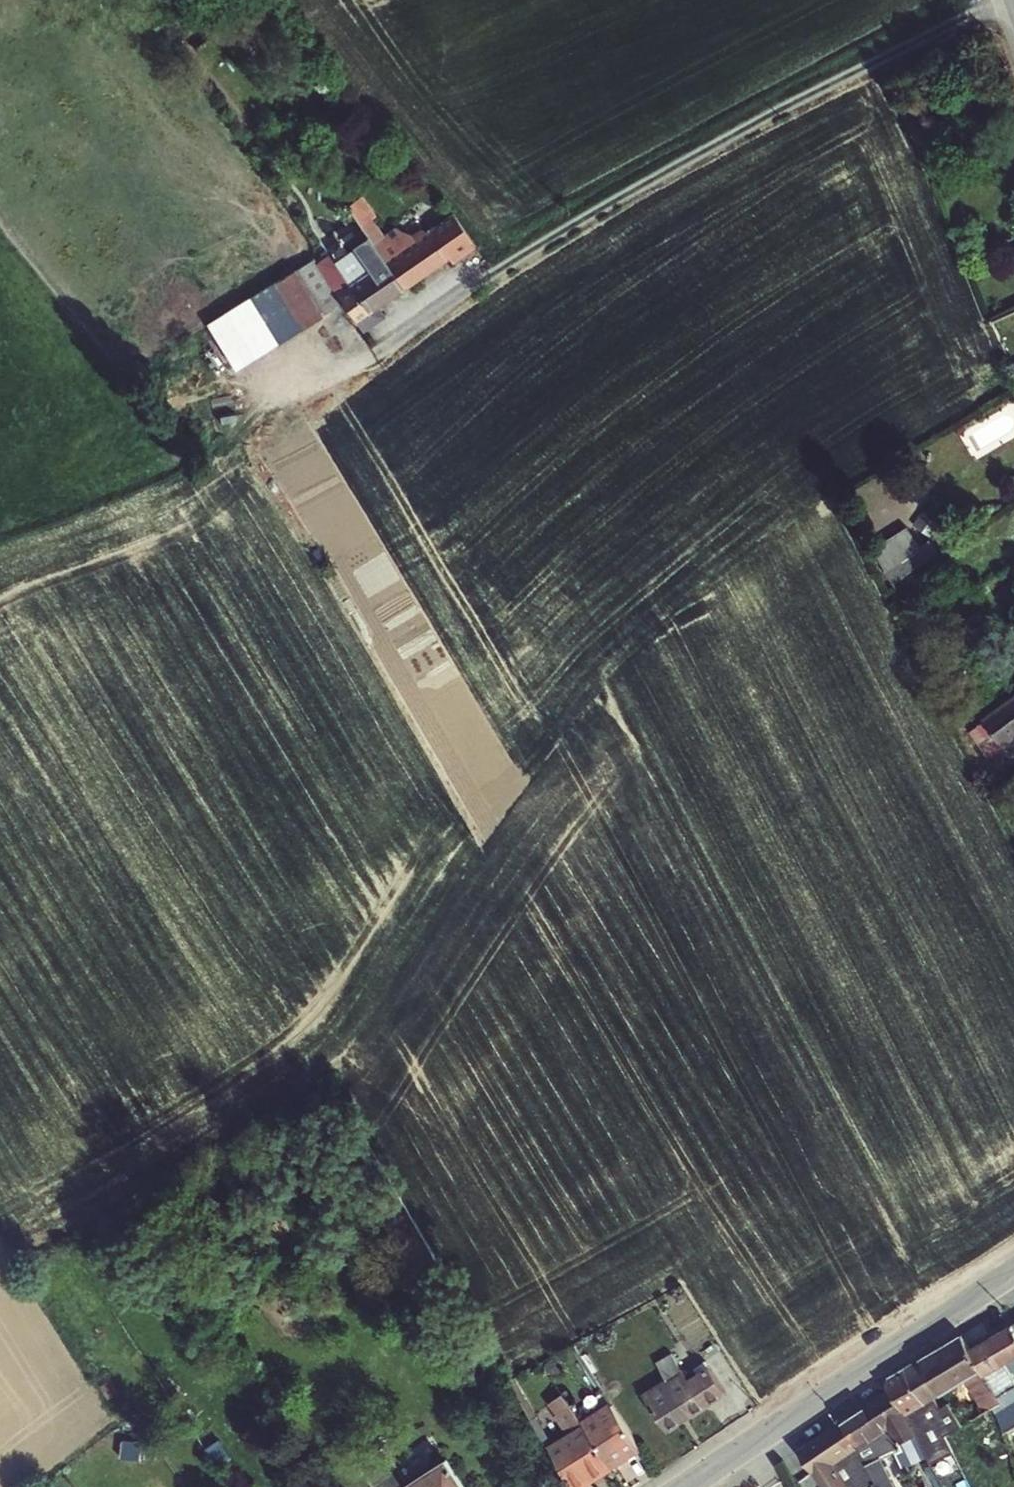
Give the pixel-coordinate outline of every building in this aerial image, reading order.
[(475,247),(451,213),(441,221),(463,255),(475,247)] [(450,264),(463,255),(441,221),(437,224),(426,231),(421,230),(412,236),(393,229),(381,236),(370,221),(359,228),(367,240),(401,288),(446,258),(450,264)] [(320,236),(313,240),(317,245),(323,241),(320,236)] [(401,288),(367,240),(332,264),(327,256),(321,260),(368,325),(380,317),(374,306),(401,288)] [(321,260),(314,265),(359,331),(368,325),(321,260)] [(336,304),(307,262),(289,273),(318,316),(336,304)] [(289,273),(205,327),(234,370),(318,316),(289,273)] [(996,336),(1013,328),(1013,310),(989,320),(996,336)] [(875,547),(901,581),(938,553),(913,519),(875,547)] [(979,721),(980,723),(967,733),(986,758),(1013,737),(1013,696),(979,721)] [(794,1425),(821,1486),(874,1486),(876,1486),(864,1458),(920,1435),(931,1461),(957,1450),(948,1430),(958,1426),(943,1389),(969,1378),(983,1411),(994,1406),(1003,1428),(1013,1424),(1013,1395),(1008,1398),(1004,1389),(1013,1385),(1013,1370),(1011,1363),(1013,1362),(1013,1318),(966,1338),(971,1350),(794,1425)] [(660,1377),(663,1384),(641,1397),(664,1432),(722,1394),(706,1369),(686,1381),(680,1370),(677,1371),(668,1356),(652,1366),(660,1377)] [(567,1486),(587,1486),(589,1486),(586,1481),(609,1466),(581,1425),(568,1406),(555,1415),(569,1438),(547,1453),(567,1486)] [(581,1425),(609,1466),(636,1449),(610,1406),(581,1425)] [(866,1462),(876,1486),(898,1486),(884,1454),(866,1462)] [(444,1462),(406,1485),(393,1464),(368,1480),(372,1486),(461,1486),(444,1462)]
